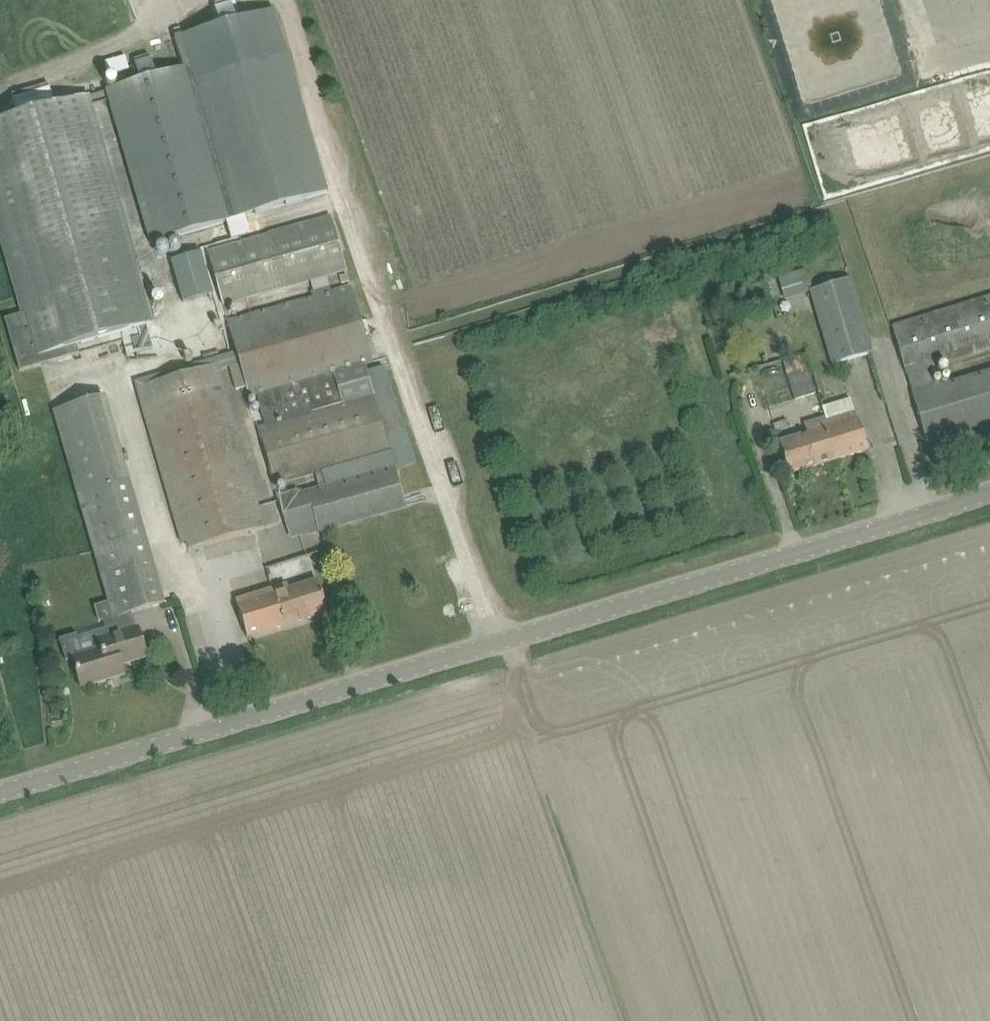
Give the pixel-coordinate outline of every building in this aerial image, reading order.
[(327,192),(298,88),(288,54),(275,10),(236,21),(230,0),(228,0),(214,4),(220,25),(182,36),(182,35),(174,37),(184,67),(165,73),(163,66),(154,68),(151,55),(133,60),(139,81),(106,91),(150,242),(327,192)] [(799,99),(822,94),(824,81),(858,86),(860,74),(878,70),(876,60),(847,56),(866,52),(863,36),(837,32),(834,33),(804,29),(805,20),(831,14),(843,16),(865,12),(845,9),(843,0),(773,0),(776,15),(782,13),(782,16),(799,99)] [(130,54),(104,63),(113,87),(138,78),(130,54)] [(5,121),(0,122),(0,244),(21,315),(4,319),(19,371),(76,355),(74,347),(155,323),(89,96),(71,102),(67,90),(59,92),(62,104),(56,106),(50,84),(12,95),(18,117),(14,118),(11,106),(2,109),(5,121)] [(332,220),(209,255),(225,309),(347,274),(332,220)] [(202,252),(171,261),(183,303),(214,294),(202,252)] [(806,270),(778,279),(782,292),(810,284),(806,270)] [(850,279),(811,290),(812,293),(833,365),(872,354),(850,279)] [(365,364),(373,362),(351,288),(228,322),(250,397),(258,395),(267,426),(259,428),(275,485),(390,452),(365,364)] [(926,441),(989,422),(989,373),(935,390),(928,367),(989,349),(989,298),(893,327),(926,441)] [(144,386),(190,549),(264,527),(218,364),(144,386)] [(790,386),(791,389),(794,400),(814,395),(806,367),(795,370),(794,364),(774,369),(779,389),(790,386)] [(108,602),(113,618),(131,613),(131,614),(162,605),(163,604),(165,604),(105,396),(102,397),(100,388),(69,397),(71,406),(54,411),(53,411),(108,602)] [(832,440),(838,459),(868,450),(858,419),(858,420),(856,414),(824,424),(829,441),(832,440)] [(829,441),(824,424),(806,429),(808,435),(779,444),(789,474),(838,459),(832,440),(829,441)] [(280,501),(289,532),(315,524),(318,535),(406,510),(393,469),(369,476),(280,501)] [(236,601),(247,637),(327,613),(318,582),(289,591),(287,586),(236,601)] [(131,613),(113,618),(102,621),(107,637),(98,640),(101,649),(72,658),(81,687),(111,678),(109,673),(123,669),(122,665),(147,657),(138,628),(136,628),(131,614),(131,613)]
